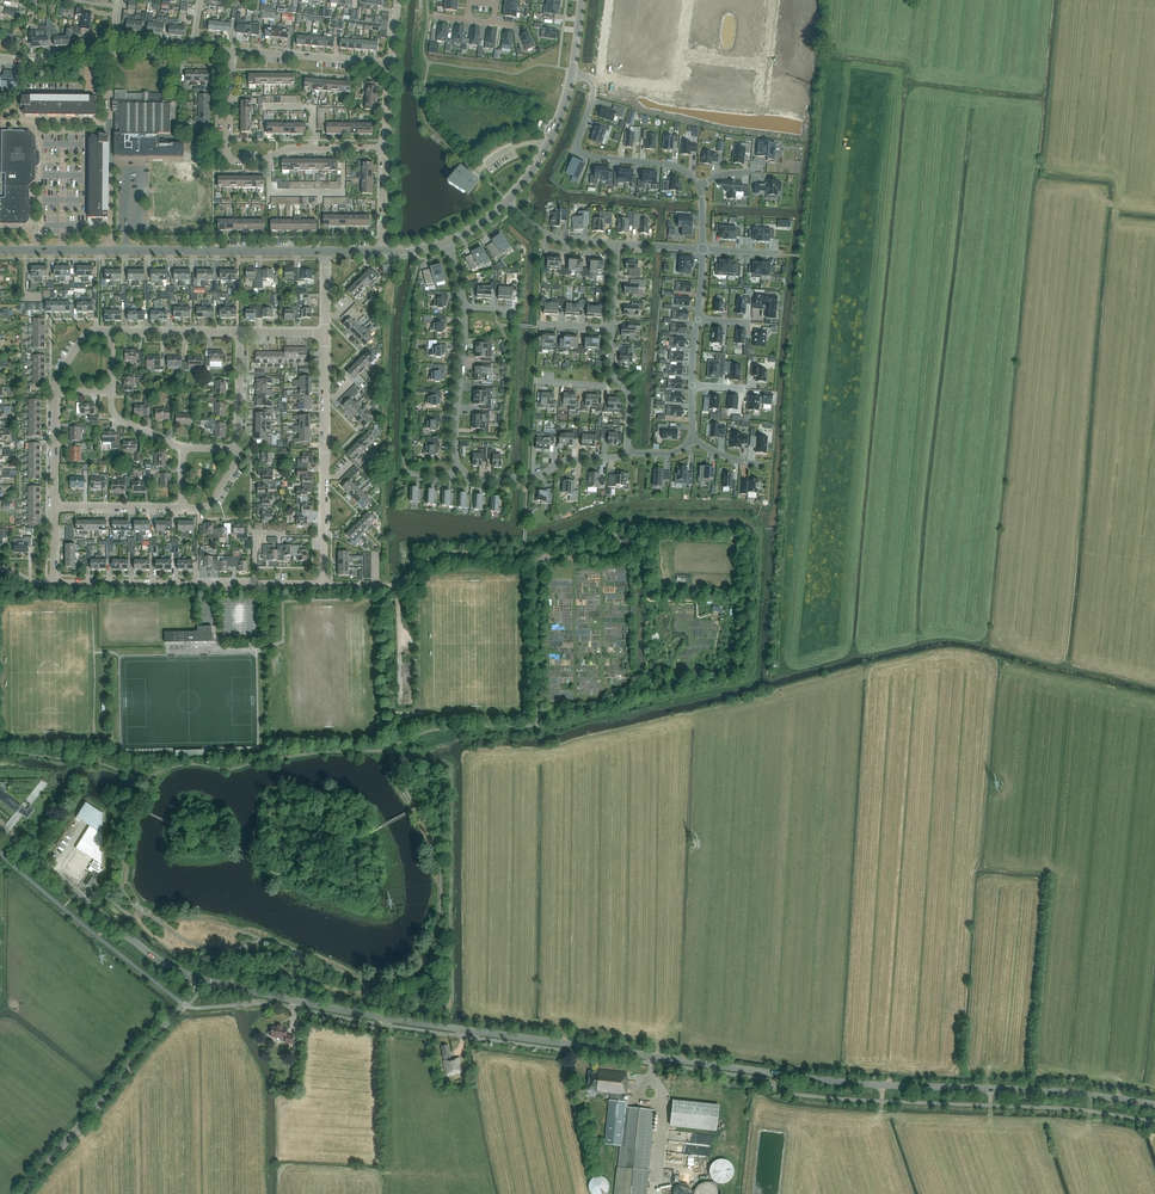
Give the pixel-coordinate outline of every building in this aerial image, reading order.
[(345,5),(346,0),(338,0),(338,4),(337,9),(340,9),(340,7),(345,8),(345,5)] [(345,5),(345,8),(345,9),(348,10),(348,6),(353,6),(354,0),(346,0),(345,5)] [(360,3),(359,8),(363,9),(363,4),(367,5),(368,0),(360,0),(360,3)] [(374,6),(375,0),(368,0),(367,5),(366,9),(370,10),(371,5),(374,6)] [(374,6),(374,10),(377,10),(378,6),(382,7),(387,8),(388,2),(383,1),(383,0),(375,0),(374,6)] [(135,11),(136,2),(129,2),(128,10),(135,11)] [(260,9),(270,11),(270,10),(271,7),(265,6),(265,3),(261,3),(260,9)] [(548,13),(547,18),(554,19),(555,14),(557,15),(558,11),(559,11),(559,7),(545,5),(544,13),(548,13)] [(77,21),(81,21),(90,22),(91,15),(82,14),(83,8),(76,7),(75,14),(78,16),(77,21)] [(514,18),(516,18),(516,12),(505,10),(504,17),(505,17),(505,21),(513,22),(513,18),(514,18)] [(135,17),(134,31),(142,32),(143,22),(146,23),(147,13),(143,12),(139,23),(137,22),(138,20),(139,20),(141,15),(136,15),(135,17)] [(157,19),(153,19),(153,17),(152,14),(147,13),(146,23),(149,23),(148,32),(155,33),(156,24),(157,19)] [(236,25),(238,25),(237,33),(245,34),(245,26),(246,19),(241,19),(241,13),(237,13),(236,25)] [(124,14),(123,21),(127,21),(126,30),(134,31),(135,17),(128,16),(128,15),(124,14)] [(157,19),(156,24),(155,33),(163,34),(164,25),(167,25),(168,19),(163,18),(157,17),(157,19)] [(216,22),(217,23),(217,19),(213,18),(213,22),(209,22),(208,29),(208,30),(216,31),(216,22)] [(177,35),(178,27),(178,20),(168,19),(167,25),(170,25),(169,34),(177,35)] [(224,23),(224,19),(221,19),(220,23),(217,23),(216,22),(216,31),(223,32),(224,23)] [(224,23),(223,32),(231,32),(231,24),(232,20),(229,19),(228,24),(224,23)] [(90,22),(81,21),(81,25),(73,26),(73,31),(79,31),(79,29),(89,30),(90,22)] [(265,36),(273,37),(274,29),(274,22),(271,22),(270,28),(266,28),(265,36)] [(178,27),(177,35),(185,36),(186,24),(184,23),(181,27),(178,27)] [(249,26),(245,26),(245,34),(252,35),(253,26),(253,23),(249,23),(249,26)] [(253,23),(253,26),(252,35),(259,35),(260,24),(253,23)] [(278,29),(274,29),(273,37),(280,38),(281,29),(281,25),(281,24),(278,23),(278,29)] [(281,29),(280,38),(288,38),(288,30),(289,27),(286,27),(285,25),(282,25),(281,25),(281,29)] [(48,37),(51,37),(50,26),(47,26),(46,29),(40,30),(40,31),(41,47),(49,47),(48,38),(48,37)] [(54,26),(50,26),(51,37),(54,37),(54,38),(55,46),(62,46),(62,37),(58,37),(58,32),(56,32),(54,26)] [(437,41),(446,42),(448,27),(439,26),(437,41)] [(615,28),(614,35),(627,37),(628,30),(631,30),(631,27),(624,26),(624,29),(615,28)] [(462,44),(464,29),(455,28),(453,43),(462,44)] [(557,30),(542,28),(541,37),(555,39),(557,30)] [(73,35),(72,35),(72,29),(67,29),(66,36),(66,37),(62,37),(62,46),(70,45),(70,38),(73,38),(73,35)] [(469,45),(478,46),(480,31),(471,30),(469,45)] [(29,44),(33,44),(33,48),(41,47),(40,31),(29,32),(29,40),(29,44)] [(496,33),(487,32),(485,48),(494,49),(496,33)] [(535,47),(529,33),(521,37),(527,51),(535,47)] [(305,37),(304,45),(312,46),(313,34),(309,34),(309,38),(305,37)] [(313,34),(312,46),(319,46),(320,38),(320,34),(313,34)] [(510,50),(512,35),(503,34),(501,48),(510,50)] [(614,35),(613,42),(622,43),(621,47),(629,48),(629,44),(626,44),(627,37),(614,35)] [(347,49),(348,38),(348,36),(345,36),(344,40),(341,40),(340,48),(347,49)] [(355,49),(355,41),(356,37),(352,37),(352,38),(348,38),(347,49),(355,49)] [(362,50),(363,41),(363,38),(356,37),(355,41),(355,49),(362,50)] [(374,42),(370,42),(370,50),(377,51),(378,38),(374,38),(374,42)] [(438,54),(439,44),(430,43),(429,52),(438,54)] [(612,52),(611,59),(624,61),(625,54),(628,54),(628,50),(621,49),(621,53),(612,52)] [(649,57),(647,66),(650,66),(649,71),(655,72),(655,73),(659,74),(660,73),(665,73),(666,64),(661,64),(661,58),(649,57)] [(611,59),(610,66),(619,67),(618,71),(626,72),(626,68),(623,67),(624,61),(611,59)] [(696,68),(695,77),(702,78),(703,69),(696,68)] [(703,69),(702,78),(709,79),(710,75),(710,69),(703,69)] [(194,87),(194,71),(186,71),(186,82),(192,82),(192,84),(191,84),(191,87),(194,87)] [(196,82),(202,82),(202,71),(194,71),(194,87),(197,87),(197,84),(196,84),(196,82)] [(202,82),(202,87),(206,86),(206,84),(204,84),(204,82),(210,82),(210,71),(202,71),(202,82)] [(1,82),(1,90),(11,90),(11,88),(18,88),(18,76),(11,76),(11,74),(4,73),(3,82),(1,82)] [(737,78),(737,82),(744,83),(745,74),(738,73),(737,78)] [(745,74),(744,83),(751,84),(752,75),(745,74)] [(709,79),(708,85),(715,85),(717,76),(710,75),(709,79)] [(730,78),(729,87),(736,88),(737,82),(737,78),(730,78)] [(305,89),(313,90),(314,80),(306,79),(305,89)] [(321,80),(314,80),(313,90),(320,91),(321,80)] [(320,91),(327,91),(328,81),(321,80),(320,91)] [(327,91),(335,92),(336,82),(328,81),(327,91)] [(367,95),(377,96),(378,88),(376,87),(376,82),(365,81),(365,87),(367,87),(367,91),(362,90),(362,94),(367,95)] [(335,92),(343,93),(344,82),(336,82),(335,92)] [(351,83),(344,82),(343,93),(350,93),(351,83)] [(164,100),(164,98),(164,94),(145,94),(142,94),(127,94),(127,91),(115,91),(114,91),(114,99),(112,99),(112,112),(114,112),(114,137),(114,157),(184,158),(184,146),(184,144),(182,144),(177,144),(166,144),(166,140),(159,140),(159,134),(170,134),(170,119),(176,119),(176,100),(164,100)] [(210,103),(210,95),(198,95),(198,101),(196,101),(196,100),(194,100),(194,103),(210,103)] [(25,116),(96,116),(96,98),(23,97),(21,107),(21,106),(25,107),(25,116)] [(376,102),(366,101),(365,110),(376,110),(376,102)] [(210,103),(194,103),(194,106),(196,106),(196,105),(198,105),(198,111),(210,111),(210,103)] [(612,110),(602,107),(599,117),(613,121),(615,116),(622,118),(625,110),(614,106),(612,110)] [(210,111),(198,111),(198,118),(196,118),(196,116),(194,116),(194,119),(210,119),(210,111)] [(631,112),(627,123),(632,125),(636,114),(631,112)] [(210,119),(194,119),(194,122),(196,122),(196,121),(198,121),(198,128),(209,128),(210,119)] [(591,141),(601,144),(606,130),(608,131),(610,127),(599,123),(597,127),(595,127),(591,141)] [(297,124),(298,134),(305,134),(305,124),(297,124)] [(641,128),(634,127),(633,133),(626,133),(625,142),(625,147),(633,148),(633,143),(639,143),(641,128)] [(689,127),(688,132),(691,132),(693,134),(693,137),(697,137),(698,128),(689,127)] [(644,130),(643,138),(646,139),(645,148),(655,149),(656,136),(648,135),(649,130),(644,130)] [(2,137),(1,148),(35,148),(36,137),(29,131),(1,131),(1,137),(2,137)] [(89,218),(91,219),(91,220),(92,221),(92,222),(93,223),(94,223),(94,224),(95,224),(96,224),(97,224),(98,224),(99,224),(100,224),(100,223),(101,223),(102,222),(102,221),(103,220),(103,219),(108,219),(108,166),(109,136),(99,134),(99,135),(99,138),(90,138),(89,218)] [(512,142),(509,135),(502,138),(505,145),(512,142)] [(664,137),(663,150),(673,150),(673,142),(677,142),(678,135),(674,135),(673,137),(664,137)] [(498,148),(505,145),(502,138),(494,141),(498,148)] [(494,141),(488,146),(492,152),(498,148),(494,141)] [(767,143),(767,142),(757,141),(756,156),(767,157),(767,160),(771,160),(771,162),(775,162),(776,149),(779,150),(779,144),(767,143)] [(690,155),(690,151),(696,152),(697,144),(691,144),(691,143),(683,142),(682,154),(690,155)] [(740,148),(735,147),(733,163),(743,164),(744,153),(749,154),(751,145),(744,144),(741,146),(740,148)] [(492,152),(488,146),(481,151),(486,157),(492,152)] [(35,151),(35,148),(1,148),(1,168),(35,168),(35,166),(34,164),(34,152),(35,151)] [(476,156),(481,161),(486,157),(481,151),(476,156)] [(712,153),(703,152),(702,164),(711,165),(711,162),(717,162),(718,155),(712,154),(712,153)] [(575,175),(572,179),(577,182),(577,183),(586,164),(585,164),(585,165),(573,159),(568,171),(575,175)] [(358,172),(362,172),(373,172),(373,164),(363,164),(363,161),(358,161),(358,172)] [(601,181),(602,168),(595,167),(594,176),(591,176),(590,183),(597,184),(597,179),(601,180),(601,181)] [(5,187),(29,187),(29,185),(35,179),(35,168),(1,168),(1,173),(5,173),(5,185),(5,187)] [(609,168),(602,168),(601,181),(608,182),(607,185),(612,185),(612,180),(608,180),(609,168)] [(464,192),(467,195),(470,191),(477,183),(471,177),(474,176),(471,172),(469,173),(468,174),(461,169),(460,170),(449,183),(464,193),(464,192)] [(625,183),(626,170),(619,169),(618,175),(615,174),(614,186),(618,186),(618,183),(625,183)] [(626,170),(625,183),(625,182),(631,182),(631,187),(635,187),(636,176),(632,176),(633,170),(626,170)] [(649,184),(650,172),(643,171),(642,180),(638,180),(637,188),(645,188),(645,184),(649,184)] [(657,173),(650,172),(649,184),(652,184),(652,189),(655,189),(659,189),(659,184),(656,184),(657,173)] [(257,187),(257,177),(249,177),(249,187),(257,187)] [(670,177),(669,182),(663,181),(662,191),(669,191),(669,190),(678,191),(679,178),(670,177)] [(764,185),(755,184),(755,193),(766,194),(766,195),(771,195),(770,199),(776,199),(776,196),(777,196),(777,191),(780,191),(781,182),(777,182),(777,181),(767,180),(767,182),(764,185)] [(742,182),(724,181),(719,186),(724,191),(728,192),(728,199),(735,200),(736,192),(742,193),(742,182)] [(5,198),(0,198),(0,224),(26,224),(29,221),(29,202),(29,188),(29,187),(5,187),(5,198)] [(555,213),(552,213),(551,225),(552,226),(560,227),(560,222),(561,221),(567,221),(567,210),(560,209),(560,210),(556,210),(555,213)] [(574,217),(573,217),(573,219),(573,221),(572,224),(574,224),(573,230),(583,230),(583,223),(588,223),(589,213),(580,212),(580,217),(574,217)] [(611,225),(612,213),(600,212),(600,215),(596,219),(594,218),(594,221),(592,222),(594,224),(593,231),(604,231),(605,223),(611,223),(611,225)] [(628,212),(628,219),(624,219),(624,220),(619,219),(618,219),(618,223),(617,223),(616,225),(617,228),(618,228),(617,232),(618,232),(623,232),(623,233),(627,233),(628,223),(632,224),(633,212),(628,212)] [(650,234),(648,234),(649,220),(645,220),(646,215),(634,214),(633,224),(640,224),(639,233),(643,233),(643,234),(650,234)] [(692,220),(692,216),(679,215),(678,227),(682,228),(682,236),(692,237),(693,220),(692,220)] [(332,227),(332,216),(324,216),(324,227),(332,227)] [(234,220),(226,220),(226,230),(234,230),(234,220)] [(724,239),(724,240),(728,240),(729,227),(721,226),(721,225),(716,225),(716,232),(720,232),(720,239),(724,239)] [(736,240),(736,237),(740,237),(741,230),(736,230),(737,227),(729,227),(728,240),(732,240),(732,239),(736,240)] [(769,242),(769,239),(774,239),(774,230),(770,230),(770,228),(762,227),(762,229),(761,242),(765,242),(765,241),(769,242)] [(754,231),(750,231),(749,238),(753,238),(753,241),(757,241),(757,242),(761,242),(762,229),(754,228),(754,231)] [(511,249),(499,232),(499,233),(496,238),(498,240),(495,242),(494,241),(486,247),(494,259),(501,253),(502,253),(510,247),(511,249)] [(465,258),(471,271),(479,267),(489,262),(489,264),(490,264),(481,246),(480,246),(481,246),(477,251),(477,250),(476,251),(478,253),(475,255),(474,253),(465,258)] [(550,269),(554,269),(555,258),(548,257),(547,266),(543,266),(543,274),(545,274),(547,274),(547,272),(549,273),(550,269)] [(629,276),(639,277),(640,270),(637,270),(638,261),(635,261),(635,260),(630,260),(630,261),(626,260),(627,257),(626,257),(626,266),(626,270),(630,270),(630,272),(629,276)] [(562,258),(555,258),(554,269),(558,270),(559,273),(561,273),(560,275),(564,275),(565,267),(561,267),(562,258)] [(571,270),(575,271),(576,259),(569,258),(568,267),(565,267),(564,275),(568,275),(568,274),(570,274),(571,270)] [(692,268),(693,259),(678,258),(677,266),(680,267),(680,273),(690,273),(690,268),(692,268)] [(586,277),(586,268),(583,268),(583,259),(576,259),(575,271),(575,274),(582,275),(582,276),(586,277)] [(590,275),(592,275),(596,276),(597,272),(597,260),(590,260),(590,269),(586,268),(586,277),(589,277),(590,275)] [(605,261),(597,260),(597,272),(596,276),(603,276),(603,279),(607,279),(608,271),(608,270),(604,270),(605,261)] [(720,275),(728,276),(729,261),(725,261),(724,262),(720,261),(720,265),(716,264),(715,275),(720,275)] [(732,261),(729,261),(728,276),(736,276),(740,276),(741,265),(736,265),(736,262),(732,262),(732,261)] [(445,282),(441,263),(440,263),(436,267),(436,266),(435,267),(436,269),(433,270),(433,268),(423,271),(426,285),(434,283),(444,281),(445,282)] [(754,263),(754,266),(749,266),(749,273),(753,273),(753,277),(761,278),(761,277),(762,263),(758,263),(758,264),(754,263)] [(761,277),(769,277),(773,277),(774,267),(770,267),(770,264),(766,264),(766,263),(762,263),(761,277)] [(47,267),(39,267),(39,282),(43,282),(43,277),(47,277),(47,267)] [(70,267),(62,267),(62,282),(65,282),(65,277),(70,277),(70,267)] [(368,270),(363,275),(372,285),(374,282),(373,281),(376,277),(377,279),(380,276),(371,267),(368,270)] [(254,288),(258,288),(258,269),(255,269),(255,268),(246,268),(246,279),(250,279),(250,281),(254,281),(254,288)] [(289,281),(297,282),(297,270),(293,270),(293,268),(285,268),(285,279),(289,279),(289,281)] [(258,269),(258,288),(263,288),(263,281),(266,281),(266,279),(273,279),(273,271),(262,270),(262,269),(258,269)] [(297,270),(297,282),(302,281),(305,281),(305,279),(311,279),(311,271),(300,271),(300,270),(297,270)] [(110,286),(113,286),(112,271),(105,271),(105,273),(101,273),(101,280),(106,280),(110,280),(110,286)] [(121,271),(112,271),(113,286),(116,286),(116,280),(121,280),(121,271)] [(144,271),(136,271),(136,286),(139,286),(139,280),(144,280),(144,271)] [(167,271),(159,271),(159,286),(162,286),(162,280),(167,280),(167,271)] [(190,271),(182,271),(182,286),(185,286),(185,280),(190,280),(190,271)] [(213,271),(205,271),(205,286),(208,286),(208,280),(213,280),(213,271)] [(363,275),(358,280),(365,288),(368,285),(370,287),(372,285),(363,275)] [(358,280),(352,286),(360,293),(365,288),(358,280)] [(645,288),(646,280),(636,280),(636,285),(625,284),(625,288),(624,288),(624,295),(624,293),(638,294),(638,288),(645,288)] [(477,298),(484,298),(485,287),(481,286),(480,283),(478,283),(478,281),(474,281),(474,289),(477,289),(477,298)] [(495,290),(496,282),(496,281),(492,281),(492,283),(490,283),(488,287),(485,287),(484,298),(491,299),(491,290),(495,290)] [(499,282),(496,282),(495,290),(499,291),(498,299),(505,300),(506,288),(502,288),(501,284),(499,284),(499,282)] [(510,288),(506,288),(505,300),(512,300),(513,291),(516,292),(517,282),(513,282),(513,285),(511,285),(510,288)] [(690,293),(691,284),(676,282),(675,291),(690,293)] [(360,293),(352,286),(347,291),(354,298),(357,295),(360,298),(363,296),(360,293)] [(434,295),(434,301),(433,302),(433,304),(432,305),(432,306),(431,306),(431,307),(438,307),(438,308),(443,308),(443,307),(446,307),(446,302),(448,302),(448,296),(439,295),(439,291),(427,291),(427,295),(434,295)] [(765,294),(754,293),(753,304),(766,305),(765,309),(766,309),(766,317),(775,318),(776,309),(774,309),(775,304),(776,304),(777,297),(765,296),(765,294)] [(62,296),(62,312),(70,312),(70,302),(65,302),(65,296),(62,296)] [(676,296),(675,305),(689,306),(690,297),(676,296)] [(551,315),(552,303),(547,303),(546,299),(545,299),(545,297),(541,297),(541,305),(544,306),(544,314),(551,315)] [(552,303),(551,315),(558,315),(559,306),(562,307),(563,299),(559,298),(559,300),(552,299),(552,303)] [(745,315),(746,305),(750,305),(750,298),(745,298),(744,301),(738,301),(737,314),(745,315)] [(154,311),(151,311),(151,321),(159,321),(159,301),(159,300),(158,299),(158,300),(153,301),(154,305),(154,311)] [(563,299),(562,307),(566,307),(565,316),(572,316),(573,304),(569,304),(569,301),(566,300),(567,299),(563,299)] [(573,304),(572,316),(579,317),(580,308),(584,308),(584,300),(580,300),(580,301),(578,301),(577,305),(573,304)] [(584,300),(584,308),(587,308),(587,317),(594,318),(595,306),(591,306),(590,302),(588,302),(588,300),(584,300)] [(716,300),(715,312),(722,313),(722,311),(726,311),(727,304),(723,304),(723,300),(716,300)] [(305,301),(297,301),(297,307),(297,319),(300,319),(300,317),(311,318),(311,309),(304,309),(304,301),(305,301)] [(595,306),(594,318),(601,318),(601,309),(605,309),(606,301),(602,301),(602,303),(600,303),(599,306),(595,306)] [(643,302),(634,301),(634,306),(625,305),(625,307),(624,307),(623,310),(624,313),(624,315),(638,316),(638,310),(643,311),(643,302)] [(182,302),(182,317),(190,318),(190,308),(185,308),(185,302),(182,302)] [(205,302),(205,318),(213,318),(213,308),(208,308),(208,302),(205,302)] [(128,309),(128,311),(128,321),(136,321),(136,305),(136,304),(131,304),(131,308),(129,308),(128,309)] [(112,305),(113,321),(121,321),(121,311),(116,311),(116,305),(112,305)] [(136,305),(136,321),(144,321),(144,311),(139,311),(139,306),(136,305)] [(254,318),(258,318),(258,306),(250,306),(250,309),(246,309),(246,320),(254,320),(254,318)] [(258,306),(258,318),(261,318),(261,317),(272,317),(272,309),(266,309),(266,306),(258,306)] [(293,318),(297,319),(297,307),(288,307),(288,309),(285,309),(285,320),(293,320),(293,318)] [(687,320),(688,311),(673,310),(672,319),(687,320)] [(349,331),(357,322),(355,320),(354,321),(351,318),(350,318),(348,320),(345,323),(343,325),(349,331)] [(33,329),(33,327),(45,327),(45,319),(33,319),(33,325),(29,325),(29,328),(33,329)] [(437,331),(437,333),(442,333),(442,331),(445,332),(445,326),(447,327),(447,326),(447,320),(434,320),(433,326),(432,327),(432,328),(431,329),(431,331),(430,331),(437,331)] [(357,322),(349,331),(354,336),(361,329),(358,326),(360,324),(357,322)] [(640,323),(630,323),(630,327),(622,326),(621,336),(635,336),(635,330),(640,331),(640,323)] [(686,325),(671,324),(671,333),(685,334),(686,325)] [(364,326),(361,329),(354,336),(359,341),(371,330),(374,327),(371,325),(367,329),(364,326)] [(45,327),(33,327),(33,329),(33,332),(29,332),(29,335),(33,336),(33,334),(45,334),(45,327)] [(371,330),(359,341),(365,347),(374,338),(371,335),(374,332),(374,331),(376,329),(374,327),(371,330)] [(754,345),(764,346),(765,332),(771,332),(771,328),(763,327),(762,331),(755,330),(754,345)] [(711,343),(721,344),(721,346),(725,346),(726,338),(722,338),(723,329),(712,328),(711,343)] [(746,331),(737,330),(736,344),(744,344),(744,349),(748,349),(749,340),(745,340),(746,331)] [(33,343),(33,341),(44,341),(45,334),(33,334),(33,336),(33,339),(29,339),(29,342),(33,343)] [(542,350),(549,350),(550,335),(543,334),(542,341),(538,341),(538,352),(542,353),(542,350)] [(555,352),(559,352),(560,344),(556,344),(557,335),(550,335),(549,350),(556,351),(555,352)] [(563,345),(560,344),(559,352),(563,353),(563,351),(570,352),(570,348),(571,336),(564,336),(563,345)] [(577,354),(581,354),(581,346),(578,345),(578,337),(571,336),(570,348),(574,348),(575,352),(577,352),(577,354)] [(588,349),(592,349),(593,338),(586,337),(585,346),(581,346),(581,354),(585,354),(585,352),(587,353),(588,349)] [(669,346),(684,348),(684,339),(670,337),(669,346)] [(600,338),(593,338),(592,349),(596,350),(596,353),(598,353),(598,355),(602,355),(603,348),(603,347),(599,347),(600,338)] [(475,350),(476,350),(492,351),(492,340),(485,340),(484,344),(476,344),(476,350),(475,350)] [(44,341),(33,341),(33,343),(33,346),(29,346),(29,349),(33,350),(33,348),(44,348),(44,341)] [(363,356),(370,364),(376,358),(375,357),(378,353),(381,353),(382,344),(378,344),(378,350),(373,350),(370,353),(368,351),(363,356)] [(446,351),(446,345),(433,344),(432,350),(431,351),(431,352),(430,354),(430,355),(429,355),(436,356),(436,357),(441,357),(441,356),(444,356),(444,351),(446,351)] [(620,352),(620,362),(624,362),(625,363),(627,363),(628,362),(632,363),(632,353),(632,346),(624,346),(624,350),(625,351),(625,353),(620,352)] [(293,359),(291,359),(291,347),(284,347),(284,351),(284,359),(290,359),(290,363),(292,363),(293,359)] [(301,359),(299,359),(299,347),(291,347),(291,359),(293,359),(297,359),(297,363),(300,363),(301,359)] [(299,347),(299,359),(301,359),(304,359),(304,363),(307,363),(308,359),(306,359),(306,347),(299,347)] [(138,352),(138,349),(126,349),(126,361),(137,361),(137,363),(142,363),(142,352),(138,352)] [(210,362),(222,362),(222,350),(210,350),(210,357),(205,356),(205,366),(210,367),(210,362)] [(491,361),(492,351),(476,350),(476,357),(484,357),(484,361),(491,361)] [(265,363),(263,364),(263,351),(256,351),(256,364),(261,364),(261,368),(264,368),(265,363)] [(272,364),(270,364),(270,351),(263,351),(263,364),(265,363),(269,364),(269,367),(271,368),(272,364)] [(279,364),(277,364),(277,351),(270,351),(270,364),(272,364),(276,364),(276,368),(278,368),(279,364)] [(277,351),(277,364),(279,364),(283,364),(283,367),(285,367),(286,363),(284,363),(284,359),(284,351),(277,351)] [(669,360),(683,361),(683,352),(670,351),(669,360)] [(33,365),(33,363),(44,363),(44,356),(33,356),(33,361),(29,361),(29,364),(33,365)] [(156,370),(164,370),(164,359),(160,359),(160,356),(148,356),(148,368),(156,368),(156,370)] [(185,370),(184,370),(185,362),(181,362),(181,356),(169,356),(169,368),(180,368),(180,374),(185,374),(185,370)] [(185,362),(184,370),(185,370),(189,371),(189,368),(201,368),(201,356),(189,356),(189,362),(185,362)] [(373,366),(370,364),(363,356),(357,361),(365,369),(368,366),(370,369),(373,366)] [(718,378),(719,375),(719,371),(724,371),(725,357),(716,356),(716,362),(709,361),(709,366),(708,372),(709,372),(708,377),(718,378)] [(365,369),(357,361),(352,367),(359,374),(365,369)] [(725,362),(724,372),(725,372),(725,371),(730,371),(730,375),(730,380),(739,380),(740,366),(735,366),(735,363),(725,362)] [(33,372),(33,370),(44,370),(44,363),(33,363),(33,365),(33,369),(29,369),(29,371),(33,372)] [(475,374),(487,375),(491,375),(491,364),(484,364),(484,368),(475,367),(475,374)] [(432,369),(431,375),(431,376),(429,378),(429,380),(428,380),(435,380),(435,381),(440,382),(440,380),(443,381),(443,375),(445,375),(445,369),(438,369),(438,365),(426,365),(426,369),(432,369)] [(682,366),(666,365),(665,374),(682,375),(682,366)] [(765,382),(766,370),(760,369),(760,366),(752,366),(752,376),(756,376),(756,381),(765,382)] [(359,374),(352,367),(347,372),(354,380),(359,374)] [(44,370),(33,370),(33,372),(33,376),(29,376),(29,378),(33,379),(32,378),(44,378),(44,370)] [(492,375),(491,375),(487,375),(475,374),(475,381),(483,381),(483,385),(492,385),(492,375)] [(32,378),(33,379),(32,383),(29,383),(29,385),(32,386),(32,385),(44,385),(44,378),(32,378)] [(123,378),(123,395),(133,395),(133,378),(123,378)] [(681,389),(682,380),(668,379),(668,388),(681,389)] [(226,394),(227,382),(215,381),(214,394),(226,394)] [(474,398),(491,399),(493,399),(490,398),(490,392),(493,392),(493,388),(483,388),(483,392),(474,391),(474,398)] [(423,389),(423,393),(428,393),(428,399),(427,400),(426,401),(426,403),(426,404),(425,404),(432,405),(432,406),(437,406),(437,405),(440,405),(440,400),(442,400),(442,399),(441,399),(442,394),(434,393),(435,389),(423,389)] [(548,393),(547,408),(556,409),(557,402),(553,401),(554,394),(553,394),(553,393),(549,392),(549,394),(548,393)] [(537,400),(537,407),(547,408),(548,393),(541,393),(541,401),(537,400)] [(569,405),(570,394),(564,393),(563,401),(560,401),(559,408),(563,408),(563,405),(569,405)] [(682,394),(667,393),(666,402),(681,403),(682,394)] [(748,396),(747,410),(753,410),(753,411),(754,411),(754,410),(759,411),(759,404),(772,405),(773,394),(764,393),(763,397),(748,396)] [(575,410),(575,409),(579,409),(579,402),(576,402),(576,394),(570,394),(569,405),(569,410),(575,410)] [(593,395),(592,395),(592,407),(591,410),(595,410),(596,411),(601,412),(602,403),(598,403),(598,396),(597,396),(598,394),(593,394),(593,395)] [(588,406),(592,407),(592,395),(586,395),(586,402),(582,402),(582,410),(585,411),(585,409),(587,410),(588,406)] [(713,409),(719,409),(720,397),(710,396),(710,404),(704,404),(704,411),(713,412),(713,409)] [(737,410),(738,396),(729,396),(728,409),(737,410)] [(614,409),(615,398),(608,397),(608,405),(604,405),(604,412),(607,412),(608,409),(614,409)] [(144,398),(144,404),(136,404),(136,416),(148,416),(148,408),(152,408),(152,399),(144,398)] [(491,399),(474,398),(474,405),(482,405),(482,409),(491,409),(491,399)] [(208,404),(214,404),(214,416),(226,416),(226,403),(216,403),(216,399),(208,399),(208,404)] [(355,399),(353,402),(350,399),(347,401),(345,404),(342,406),(348,412),(356,405),(355,405),(358,402),(355,399)] [(28,409),(28,408),(40,408),(40,400),(28,400),(28,406),(24,406),(24,408),(28,409)] [(93,406),(93,402),(81,402),(81,414),(89,414),(89,420),(98,421),(99,416),(98,416),(98,406),(93,406)] [(168,409),(157,408),(157,421),(169,421),(169,415),(173,415),(173,404),(168,404),(168,409)] [(353,417),(361,410),(356,405),(348,412),(353,417)] [(667,416),(681,417),(682,408),(667,407),(667,416)] [(28,417),(28,415),(40,415),(40,408),(28,408),(28,409),(28,413),(25,413),(24,416),(28,417)] [(254,420),(266,420),(266,417),(272,417),(272,410),(263,410),(263,414),(255,414),(255,417),(254,417),(254,420)] [(364,413),(361,410),(353,417),(359,423),(366,415),(369,412),(366,410),(364,413)] [(189,414),(177,414),(177,426),(190,426),(190,421),(193,421),(194,411),(189,411),(189,414)] [(371,415),(369,412),(366,415),(359,423),(364,428),(371,421),(368,418),(371,415)] [(473,422),(489,423),(489,412),(482,412),(482,415),(473,415),(473,422)] [(40,415),(28,415),(28,417),(28,420),(24,420),(24,423),(28,424),(28,422),(40,422),(40,415)] [(441,418),(427,417),(427,423),(426,425),(425,426),(425,427),(425,428),(424,428),(424,429),(431,429),(431,430),(436,431),(436,429),(439,429),(439,424),(441,424),(441,418)] [(225,425),(226,425),(226,424),(215,424),(215,420),(207,420),(207,424),(206,424),(206,429),(211,429),(211,430),(214,430),(214,429),(215,429),(215,436),(214,436),(226,436),(225,436),(225,425)] [(40,422),(28,422),(28,424),(28,428),(24,428),(24,430),(28,431),(28,429),(40,429),(40,422)] [(473,422),(473,429),(481,429),(481,433),(489,433),(489,423),(473,422)] [(75,428),(69,428),(69,440),(81,440),(81,431),(83,431),(83,428),(86,428),(86,424),(75,424),(75,428)] [(662,438),(677,439),(677,437),(678,437),(678,432),(677,432),(677,429),(667,429),(667,425),(658,424),(657,432),(662,432),(662,438)] [(719,438),(719,433),(725,434),(725,426),(720,426),(720,424),(711,424),(710,437),(719,438)] [(566,445),(567,434),(560,433),(561,428),(556,427),(555,436),(560,437),(559,445),(566,445),(566,446),(566,445)] [(609,433),(609,429),(601,428),(601,436),(609,436),(608,444),(616,445),(617,441),(622,441),(622,434),(609,433)] [(40,429),(28,429),(28,431),(28,435),(25,435),(24,437),(28,438),(28,436),(40,436),(40,429)] [(589,447),(589,435),(583,435),(583,429),(579,429),(578,438),(582,438),(582,446),(588,447),(589,447)] [(369,434),(368,432),(362,437),(370,445),(375,439),(376,438),(376,435),(381,435),(381,430),(377,430),(373,430),(369,434)] [(573,434),(567,434),(566,445),(573,446),(573,438),(577,438),(577,430),(573,430),(573,434)] [(596,435),(589,435),(589,447),(595,447),(596,439),(600,439),(600,430),(596,430),(596,435)] [(115,434),(115,431),(103,431),(103,443),(111,443),(111,449),(118,449),(118,446),(119,446),(119,434),(115,434)] [(543,450),(544,438),(543,438),(544,434),(537,433),(537,432),(533,432),(533,441),(537,441),(536,449),(543,450)] [(544,434),(543,438),(544,438),(543,450),(550,450),(550,442),(554,442),(554,433),(544,432),(544,434)] [(266,437),(266,433),(254,433),(254,436),(255,436),(255,440),(263,440),(263,444),(271,444),(271,437),(266,437)] [(741,443),(747,444),(747,435),(742,435),(742,434),(731,433),(730,447),(741,448),(741,443)] [(767,437),(757,436),(757,437),(754,437),(751,436),(750,436),(750,446),(756,446),(756,452),(766,453),(767,437)] [(370,445),(362,437),(357,443),(364,450),(370,445)] [(424,452),(424,453),(423,453),(423,454),(430,454),(430,455),(435,456),(435,454),(438,454),(438,449),(440,449),(440,443),(437,443),(438,438),(427,438),(427,443),(426,443),(426,449),(425,450),(425,451),(424,452)] [(136,452),(136,440),(124,440),(123,452),(136,452)] [(28,453),(28,451),(40,451),(40,444),(28,443),(28,449),(24,449),(24,452),(28,453)] [(362,453),(364,450),(357,443),(352,448),(359,456),(359,455),(362,458),(364,455),(362,453)] [(75,448),(69,448),(69,461),(81,461),(81,449),(86,449),(86,444),(75,444),(75,448)] [(362,458),(359,455),(359,456),(352,448),(346,454),(354,461),(357,458),(359,460),(362,458)] [(486,458),(486,449),(479,449),(479,454),(473,454),(473,466),(481,466),(482,458),(486,458)] [(493,458),(493,467),(501,467),(502,455),(496,455),(497,451),(494,451),(494,449),(489,449),(488,458),(493,458)] [(28,460),(28,458),(40,458),(40,451),(28,451),(28,453),(28,456),(24,456),(24,459),(28,460)] [(158,466),(166,466),(166,454),(154,454),(154,465),(150,465),(150,462),(144,462),(144,466),(146,466),(146,470),(150,470),(158,470),(158,466)] [(263,462),(263,469),(268,469),(268,464),(272,464),(272,454),(258,454),(258,461),(263,462)] [(287,466),(287,468),(292,468),(297,468),(307,468),(307,463),(312,463),(312,454),(302,454),(302,460),(297,460),(297,466),(287,466)] [(28,467),(28,465),(40,465),(40,458),(28,458),(28,460),(28,464),(24,463),(24,466),(28,467)] [(40,465),(28,465),(28,467),(28,471),(24,471),(24,473),(28,474),(28,472),(40,473),(40,465)] [(688,476),(686,475),(686,473),(687,468),(683,467),(683,466),(678,466),(678,467),(677,475),(676,475),(675,482),(683,482),(683,484),(692,485),(692,480),(688,480),(688,476)] [(705,467),(705,466),(699,466),(698,479),(709,480),(709,478),(713,479),(714,468),(705,467)] [(307,474),(307,468),(297,468),(296,477),(302,477),(301,483),(312,483),(312,474),(307,474)] [(664,469),(656,468),(654,468),(654,470),(654,471),(653,479),(653,484),(653,486),(662,487),(662,484),(663,480),(669,481),(670,472),(663,471),(664,469)] [(262,481),(273,481),(273,469),(268,469),(263,469),(258,469),(258,475),(262,475),(262,481)] [(133,492),(145,492),(145,487),(150,487),(150,476),(150,474),(150,470),(146,470),(145,470),(145,476),(145,480),(133,480),(133,492)] [(617,471),(616,476),(609,475),(608,487),(616,487),(616,485),(620,486),(624,486),(624,489),(625,490),(628,490),(628,489),(629,485),(626,485),(627,480),(628,473),(621,473),(621,472),(617,471)] [(28,472),(28,474),(28,478),(24,478),(24,480),(28,481),(28,480),(40,480),(40,473),(28,472)] [(83,476),(71,476),(71,488),(83,488),(83,483),(88,483),(88,472),(83,472),(83,476)] [(598,474),(588,473),(588,487),(599,488),(599,485),(604,485),(604,477),(598,477),(598,474)] [(100,477),(92,477),(92,488),(104,488),(104,485),(108,485),(108,474),(100,474),(100,477)] [(171,474),(160,474),(160,486),(171,486),(171,474)] [(732,481),(732,474),(724,474),(723,487),(731,488),(731,489),(735,489),(735,482),(732,481)] [(118,481),(113,481),(113,492),(124,492),(124,486),(129,486),(129,476),(124,476),(124,479),(118,479),(118,481)] [(757,493),(757,489),(759,489),(759,484),(758,483),(758,479),(748,478),(748,481),(741,480),(740,494),(747,495),(747,492),(757,493)] [(578,491),(573,491),(574,482),(575,482),(575,481),(559,480),(559,481),(563,481),(563,485),(562,485),(562,493),(561,492),(561,493),(568,493),(567,495),(570,495),(569,500),(569,501),(578,501),(579,490),(578,490),(578,491)] [(276,481),(273,481),(262,481),(262,485),(258,485),(258,493),(268,493),(268,490),(276,490),(276,482),(276,481)] [(342,488),(348,493),(355,486),(358,483),(356,482),(355,481),(353,484),(349,481),(347,483),(344,486),(342,488)] [(312,483),(301,483),(301,489),(297,489),(297,497),(307,497),(307,492),(312,492),(312,483)] [(355,486),(348,493),(353,499),(360,491),(357,488),(361,485),(358,483),(355,486)] [(24,495),(28,496),(28,494),(39,494),(40,487),(35,487),(36,484),(30,484),(30,487),(28,487),(28,493),(24,493),(24,495)] [(411,488),(410,502),(421,502),(422,489),(422,490),(418,489),(418,488),(411,488)] [(552,504),(552,494),(553,489),(549,489),(546,490),(546,492),(542,491),(535,491),(537,492),(536,500),(534,500),(534,501),(541,501),(541,504),(542,504),(542,503),(552,504)] [(427,490),(426,504),(437,504),(438,491),(438,492),(434,491),(434,490),(427,490)] [(358,504),(366,497),(368,494),(366,492),(363,494),(360,491),(353,499),(358,504)] [(450,492),(443,492),(442,506),(453,506),(454,492),(454,494),(450,493),(450,492)] [(268,493),(258,493),(257,497),(262,497),(262,505),(268,506),(272,506),(272,497),(268,497),(268,493)] [(39,494),(28,494),(28,496),(28,500),(24,500),(24,502),(28,503),(28,501),(39,502),(39,494)] [(466,494),(459,494),(458,507),(469,508),(470,494),(470,495),(466,495),(466,494)] [(475,496),(474,509),(485,510),(486,496),(486,497),(482,497),(482,496),(475,496)] [(307,497),(297,497),(296,506),(301,506),(301,511),(312,511),(312,503),(307,503),(307,497)] [(369,509),(371,509),(374,506),(366,497),(358,504),(364,510),(366,507),(369,509)] [(498,499),(498,498),(491,498),(490,511),(501,512),(502,498),(502,499),(498,499)] [(28,501),(28,503),(28,507),(24,507),(24,509),(28,510),(28,509),(39,509),(39,502),(28,501)] [(263,523),(267,523),(271,523),(272,523),(272,511),(268,511),(268,506),(262,505),(258,505),(257,516),(262,516),(262,523),(263,523)] [(28,517),(28,515),(39,515),(39,509),(28,509),(28,510),(28,514),(24,514),(24,516),(28,517)] [(299,513),(299,517),(296,517),(296,526),(307,526),(307,520),(312,520),(312,511),(301,511),(301,513),(299,513)] [(370,517),(367,513),(362,519),(372,529),(374,527),(371,524),(377,518),(373,514),(370,517)] [(39,523),(39,515),(28,515),(28,517),(28,521),(24,521),(24,524),(28,525),(28,523),(35,523),(39,523)] [(372,529),(362,519),(357,524),(364,531),(367,528),(370,531),(372,529)] [(218,539),(218,529),(212,529),(212,524),(204,524),(204,534),(208,534),(208,539),(218,539)] [(230,534),(230,524),(226,524),(226,529),(218,529),(218,539),(227,539),(227,534),(230,534)] [(230,524),(230,534),(234,534),(234,533),(238,533),(238,539),(247,539),(247,529),(244,529),(244,525),(234,525),(234,524),(230,524)] [(361,534),(364,531),(357,524),(351,529),(362,540),(362,539),(366,543),(368,541),(361,534)] [(362,540),(351,529),(346,535),(351,540),(348,543),(355,546),(362,540)] [(25,543),(14,543),(14,552),(28,552),(28,547),(31,547),(31,540),(25,540),(25,543)] [(277,550),(274,550),(274,545),(263,545),(263,556),(269,556),(269,560),(277,560),(277,550)] [(277,550),(277,560),(284,560),(284,556),(292,556),(292,546),(277,545),(277,550)] [(292,546),(292,556),(297,556),(297,561),(306,561),(307,550),(300,550),(301,546),(292,546)] [(218,572),(218,562),(212,562),(212,557),(204,557),(204,567),(208,567),(208,572),(218,572)] [(218,562),(218,572),(227,572),(227,567),(232,567),(232,557),(218,557),(218,562)] [(232,557),(232,567),(238,567),(238,572),(247,572),(247,561),(241,561),(241,557),(232,557)] [(75,560),(65,560),(65,567),(70,567),(70,570),(74,570),(75,568),(75,560)] [(165,643),(212,642),(214,642),(214,640),(212,640),(212,627),(199,627),(197,627),(198,632),(165,632),(165,643)] [(6,783),(0,783),(0,798),(16,811),(20,806),(6,794),(6,783)] [(75,849),(63,868),(70,872),(69,873),(75,877),(76,876),(82,879),(88,870),(91,873),(89,876),(86,881),(84,884),(89,887),(92,883),(92,884),(95,880),(97,881),(101,875),(100,875),(100,864),(101,864),(102,834),(102,814),(87,805),(77,820),(89,827),(75,849)] [(30,806),(22,816),(27,820),(34,810),(30,806)] [(303,962),(306,957),(295,952),(293,958),(302,962),(303,962)] [(270,1037),(282,1038),(281,1041),(282,1042),(284,1042),(284,1043),(291,1044),(293,1036),(286,1035),(287,1029),(281,1028),(281,1027),(277,1026),(277,1027),(272,1026),(271,1031),(270,1031),(269,1031),(268,1032),(267,1033),(267,1034),(268,1035),(269,1036),(270,1036),(270,1037)] [(302,1042),(295,1041),(294,1050),(301,1050),(302,1042)] [(443,1060),(446,1075),(456,1073),(456,1074),(462,1073),(459,1058),(454,1059),(454,1058),(450,1059),(450,1057),(451,1057),(450,1051),(449,1052),(448,1045),(441,1046),(443,1054),(442,1055),(443,1058),(444,1058),(445,1060),(443,1060)] [(626,1079),(627,1073),(597,1070),(597,1072),(589,1071),(587,1091),(595,1092),(595,1093),(611,1095),(612,1095),(625,1096),(627,1079),(626,1079)] [(611,1095),(611,1096),(606,1144),(620,1145),(614,1193),(645,1193),(654,1110),(627,1107),(628,1097),(626,1096),(625,1096),(612,1095),(611,1095)] [(669,1125),(715,1131),(718,1107),(672,1101),(669,1125)] [(710,1167),(709,1170),(710,1172),(710,1174),(710,1176),(711,1178),(713,1179),(714,1181),(716,1182),(718,1183),(720,1183),(722,1183),(725,1183),(727,1182),(729,1181),(731,1179),(732,1178),(733,1175),(734,1174),(734,1171),(734,1169),(733,1167),(732,1166),(731,1164),(729,1162),(727,1160),(725,1159),(723,1159),(720,1159),(718,1160),(715,1161),(713,1162),(711,1164),(710,1167)] [(606,1193),(607,1192),(608,1190),(608,1188),(609,1186),(608,1185),(608,1182),(607,1181),(606,1179),(604,1178),(602,1177),(600,1176),(598,1176),(597,1176),(595,1177),(593,1178),(591,1179),(590,1181),(589,1182),(588,1185),(588,1186),(588,1188),(589,1190),(590,1192),(591,1193),(592,1193),(605,1193),(606,1193)] [(719,1193),(719,1191),(718,1189),(716,1187),(714,1185),(711,1184),(709,1183),(706,1182),(703,1183),(700,1184),(698,1185),(696,1187),(694,1189),(693,1191),(692,1193),(720,1193),(719,1193)] [(690,1193),(690,1192),(689,1190),(689,1188),(687,1187),(686,1186),(684,1185),(683,1184),(681,1184),(679,1184),(677,1185),(676,1186),(674,1187),(673,1188),(672,1190),(672,1192),(672,1193),(690,1193)]
